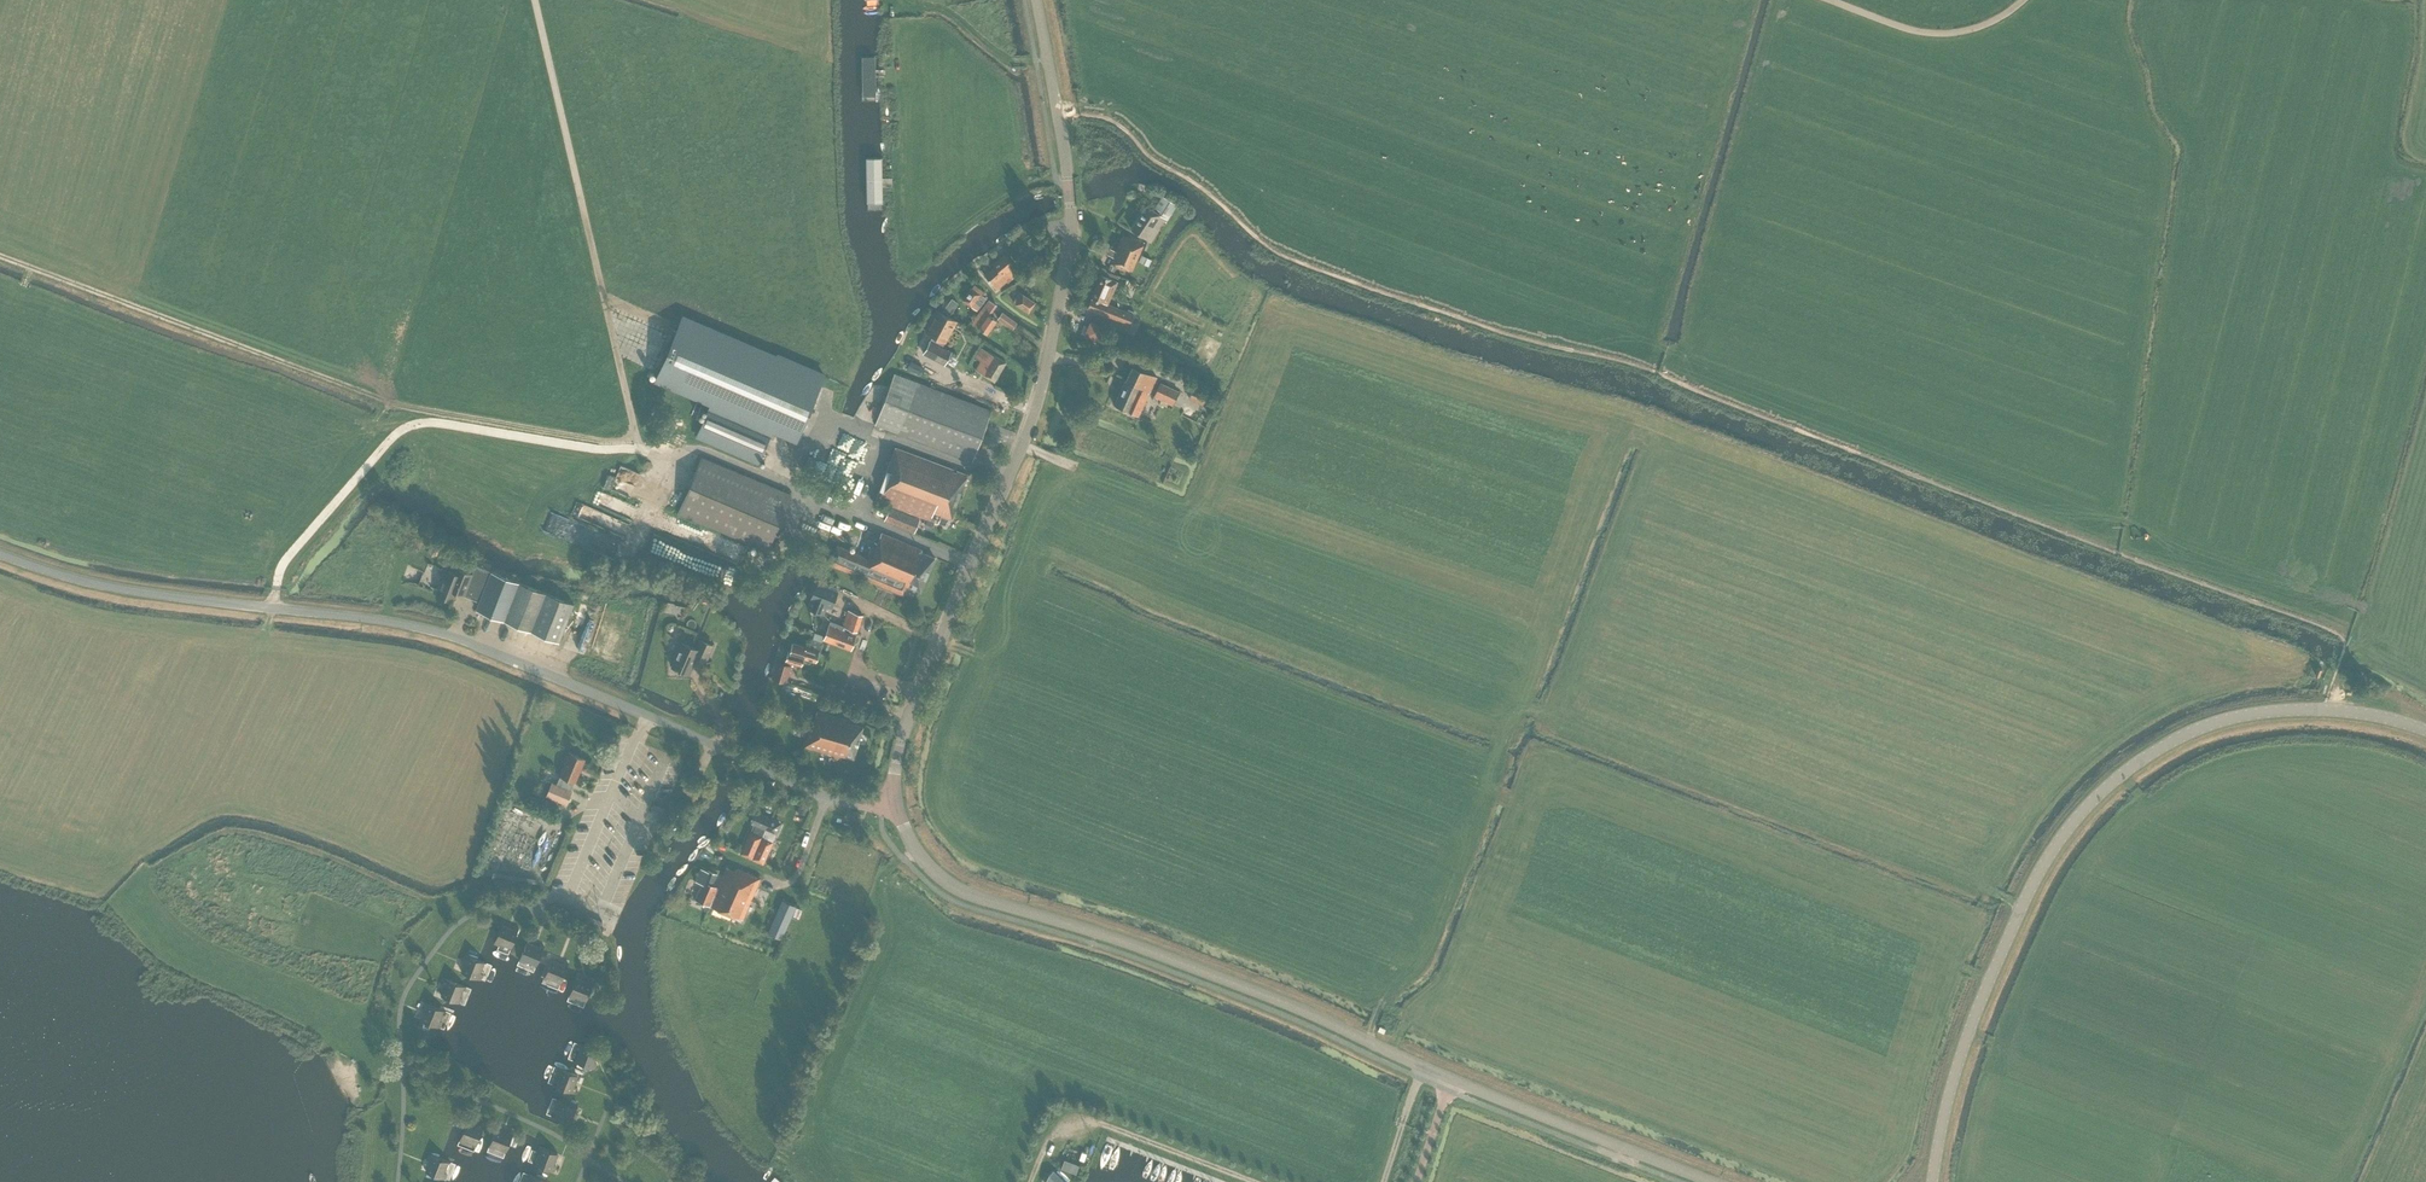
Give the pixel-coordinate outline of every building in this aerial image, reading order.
[(877,60),(863,60),(864,103),(877,103),(877,60)] [(878,167),(864,168),(867,210),(881,209),(878,167)] [(1146,206),(1138,218),(1158,230),(1164,221),(1166,222),(1177,205),(1162,196),(1154,208),(1160,211),(1158,214),(1146,206)] [(1151,242),(1158,230),(1138,218),(1131,229),(1151,242)] [(1107,255),(1113,257),(1110,265),(1115,267),(1130,274),(1136,260),(1143,244),(1123,235),(1116,251),(1110,249),(1107,255)] [(1006,281),(1008,282),(1020,272),(1005,254),(993,264),(995,267),(984,275),(996,289),(1006,281)] [(1138,261),(1148,267),(1152,260),(1141,255),(1138,261)] [(1101,275),(1087,309),(1129,325),(1133,314),(1108,304),(1117,282),(1101,275)] [(963,300),(977,311),(986,298),(982,295),(984,293),(979,289),(977,292),(972,288),(963,300)] [(1016,304),(1028,312),(1035,303),(1023,294),(1016,304)] [(989,299),(981,310),(972,323),(987,334),(997,321),(990,316),(997,305),(989,299)] [(954,307),(948,303),(943,311),(949,315),(954,307)] [(951,352),(943,347),(956,321),(937,310),(925,331),(936,337),(933,342),(930,340),(923,353),(944,365),(951,352)] [(1012,330),(1017,322),(1002,312),(997,319),(1012,330)] [(758,463),(772,429),(796,439),(822,378),(681,318),(655,379),(710,403),(696,437),(758,463)] [(1106,327),(1091,320),(1084,335),(1099,342),(1106,327)] [(981,347),(975,358),(980,361),(975,370),(984,375),(994,381),(1006,362),(995,356),(981,347)] [(1155,360),(1153,365),(1163,370),(1165,365),(1155,360)] [(923,367),(918,364),(914,372),(919,374),(923,367)] [(1132,366),(1114,404),(1138,416),(1156,377),(1132,366)] [(875,424),(972,461),(991,412),(894,374),(875,424)] [(1161,382),(1154,397),(1172,406),(1179,392),(1161,382)] [(1202,405),(1202,404),(1204,402),(1212,406),(1215,399),(1207,395),(1207,394),(1204,393),(1194,388),(1188,399),(1202,405)] [(968,475),(895,448),(876,500),(933,521),(936,514),(951,519),(968,475)] [(678,513),(767,551),(791,495),(701,457),(678,513)] [(884,520),(913,532),(919,519),(889,507),(884,520)] [(907,586),(920,592),(935,558),(921,552),(922,550),(881,533),(877,543),(875,542),(868,559),(837,546),(829,564),(903,595),(907,586)] [(432,540),(427,551),(437,555),(441,545),(432,540)] [(436,594),(453,601),(456,593),(464,596),(479,602),(476,609),(558,642),(573,604),(476,566),(473,574),(455,567),(453,572),(445,569),(436,594)] [(836,590),(837,587),(818,580),(807,608),(824,615),(827,607),(832,608),(838,591),(836,590)] [(863,615),(848,610),(843,626),(830,621),(823,640),(850,650),(856,634),(851,633),(852,630),(857,632),(863,615)] [(629,614),(624,626),(630,628),(635,617),(629,614)] [(623,628),(616,647),(625,651),(632,632),(623,628)] [(812,640),(820,644),(823,636),(814,633),(812,640)] [(696,657),(705,661),(712,645),(700,640),(696,649),(681,642),(675,656),(676,656),(672,666),(689,674),(696,657)] [(815,662),(818,651),(792,643),(789,654),(788,653),(785,661),(801,666),(803,658),(815,662)] [(792,666),(777,661),(772,679),(786,683),(792,666)] [(814,721),(812,721),(805,746),(839,756),(840,755),(854,759),(863,726),(849,722),(849,720),(817,710),(814,721)] [(547,797),(567,805),(572,791),(571,791),(575,782),(576,783),(585,760),(569,753),(560,776),(561,776),(557,785),(552,783),(547,797)] [(652,812),(662,816),(665,809),(654,805),(652,812)] [(799,805),(796,811),(806,816),(809,810),(799,805)] [(740,853),(763,863),(773,842),(761,837),(763,833),(771,817),(757,811),(751,823),(754,825),(751,831),(750,830),(740,853)] [(705,870),(700,880),(702,881),(695,899),(711,907),(743,919),(760,879),(737,870),(735,870),(725,868),(717,887),(709,884),(714,874),(705,870)] [(768,933),(781,939),(795,906),(782,901),(768,933)] [(501,925),(494,943),(499,945),(500,943),(511,948),(519,929),(513,927),(512,929),(501,925)] [(524,963),(525,961),(536,966),(544,947),(539,944),(538,947),(527,943),(519,961),(524,963)] [(482,975),(480,974),(485,963),(466,955),(463,960),(466,961),(462,972),(480,980),(482,975)] [(551,960),(544,979),(549,981),(550,979),(561,983),(568,964),(563,962),(562,964),(551,960)] [(576,978),(569,996),(574,998),(575,997),(586,1001),(593,982),(588,979),(587,982),(576,978)] [(462,998),(460,998),(465,986),(445,979),(443,984),(446,985),(441,996),(460,1003),(462,998)] [(421,1020),(439,1028),(441,1023),(440,1022),(445,1011),(425,1003),(423,1008),(425,1009),(421,1020)] [(555,1105),(556,1105),(552,1116),(572,1124),(575,1119),(572,1118),(576,1107),(557,1100),(555,1105)] [(467,1122),(459,1140),(465,1142),(465,1141),(476,1145),(484,1126),(478,1123),(477,1126),(467,1122)] [(494,1149),(495,1147),(506,1152),(513,1132),(508,1130),(507,1133),(496,1129),(489,1147),(494,1149)] [(537,1152),(539,1152),(534,1164),(554,1171),(556,1166),(553,1165),(557,1154),(539,1147),(537,1152)] [(426,1172),(444,1179),(446,1174),(445,1173),(449,1162),(430,1154),(428,1160),(430,1161),(426,1172)] [(1076,1173),(1078,1166),(1065,1161),(1062,1167),(1076,1173)] [(1053,1170),(1048,1175),(1051,1177),(1047,1181),(1065,1181),(1053,1170)] [(768,1181),(784,1181),(775,1174),(768,1181)]
